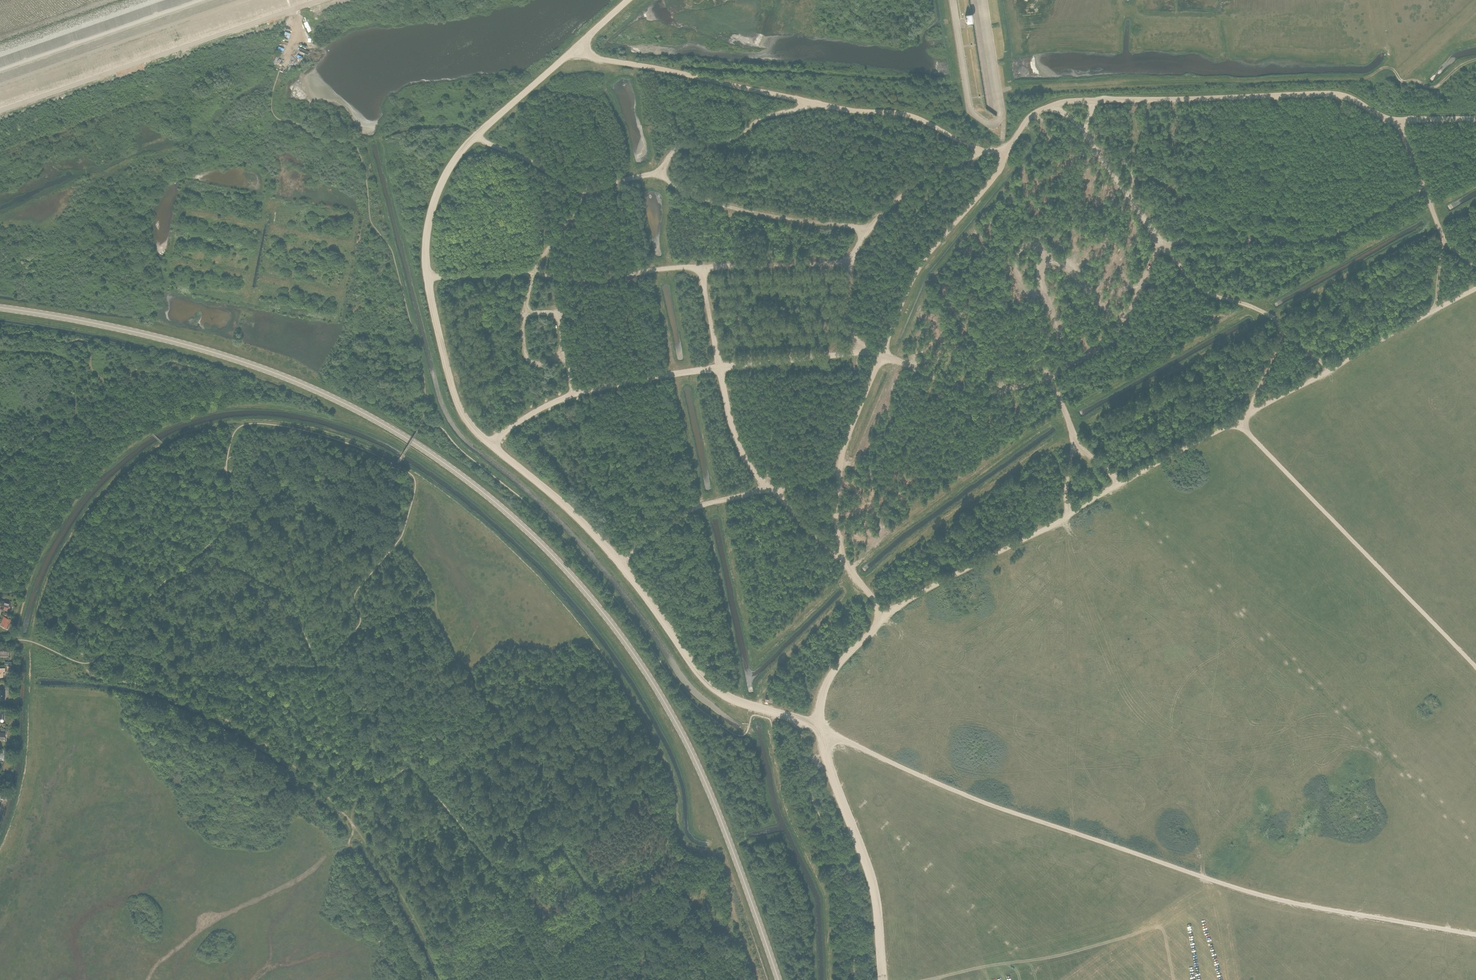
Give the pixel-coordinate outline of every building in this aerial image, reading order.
[(1,603),(0,605),(0,608),(7,610),(7,607),(9,608),(11,603),(1,600),(1,603)] [(9,623),(10,619),(4,616),(1,624),(5,626),(5,627),(8,628),(10,623),(9,623)] [(10,709),(0,709),(0,720),(0,718),(4,718),(4,709),(10,710),(10,709)] [(1,759),(2,759),(3,759),(3,755),(7,756),(8,750),(3,750),(3,753),(0,752),(0,759),(1,759)]
